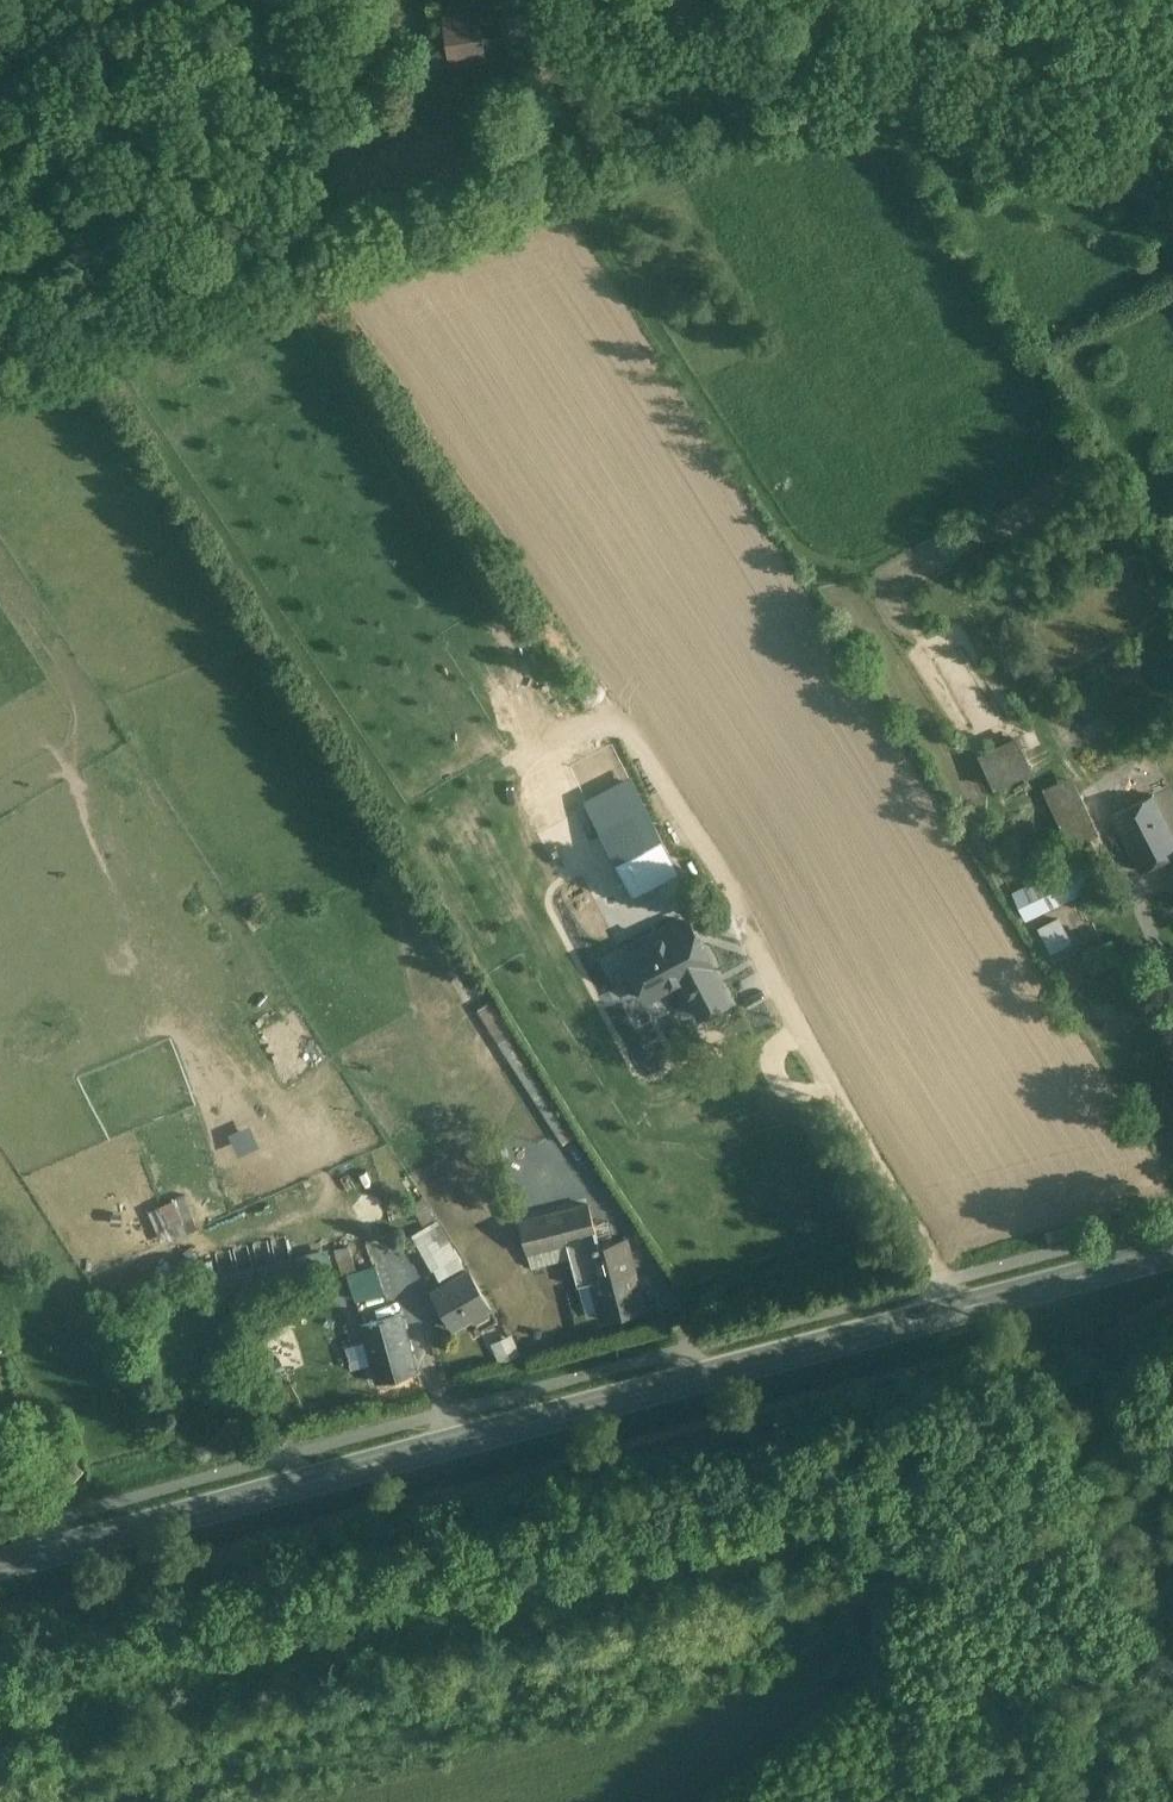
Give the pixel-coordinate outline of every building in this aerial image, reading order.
[(479,23),(446,27),(450,50),(483,45),(479,23)] [(483,45),(450,50),(452,64),(485,59),(483,45)] [(439,49),(383,58),(385,74),(441,65),(439,49)] [(1017,733),(980,750),(996,782),(1032,765),(1017,733)] [(622,772),(607,779),(622,812),(636,806),(622,772)] [(1045,784),(1052,801),(1079,789),(1072,772),(1045,784)] [(1098,827),(1079,789),(1052,801),(1077,852),(1095,844),(1089,831),(1098,827)] [(1153,790),(1112,810),(1139,865),(1172,849),(1172,830),(1153,790)] [(676,854),(591,899),(607,929),(692,884),(676,854)] [(1077,857),(1041,874),(1012,888),(1025,915),(1090,884),(1077,857)] [(1050,946),(1073,935),(1059,909),(1037,920),(1050,946)] [(651,929),(622,944),(634,966),(663,951),(651,929)] [(648,992),(714,956),(700,931),(663,951),(634,966),(648,992)] [(610,951),(635,998),(648,992),(634,966),(622,944),(610,951)] [(786,1038),(758,988),(718,1009),(745,1060),(747,1059),(784,1039),(786,1038)] [(577,1133),(494,999),(481,1007),(564,1141),(577,1133)] [(291,1014),(256,1033),(284,1081),(318,1062),(291,1014)] [(160,1236),(198,1226),(189,1192),(151,1202),(160,1236)] [(438,1220),(426,1201),(418,1206),(429,1225),(438,1220)] [(589,1202),(519,1220),(527,1250),(566,1241),(597,1233),(589,1202)] [(464,1263),(438,1220),(429,1225),(414,1234),(440,1277),(451,1270),(464,1263)] [(592,1282),(583,1249),(600,1245),(597,1233),(566,1241),(570,1257),(578,1285),(592,1282)] [(645,1308),(626,1238),(600,1245),(583,1249),(592,1282),(602,1319),(645,1308)] [(566,1241),(527,1250),(532,1267),(570,1257),(566,1241)] [(385,1293),(377,1264),(356,1270),(349,1245),(335,1249),(342,1273),(347,1272),(355,1300),(385,1293)] [(490,1308),(470,1272),(432,1293),(453,1329),(490,1308)] [(401,1313),(360,1325),(376,1382),(418,1370),(401,1313)] [(513,1336),(495,1344),(502,1360),(520,1352),(513,1336)]
